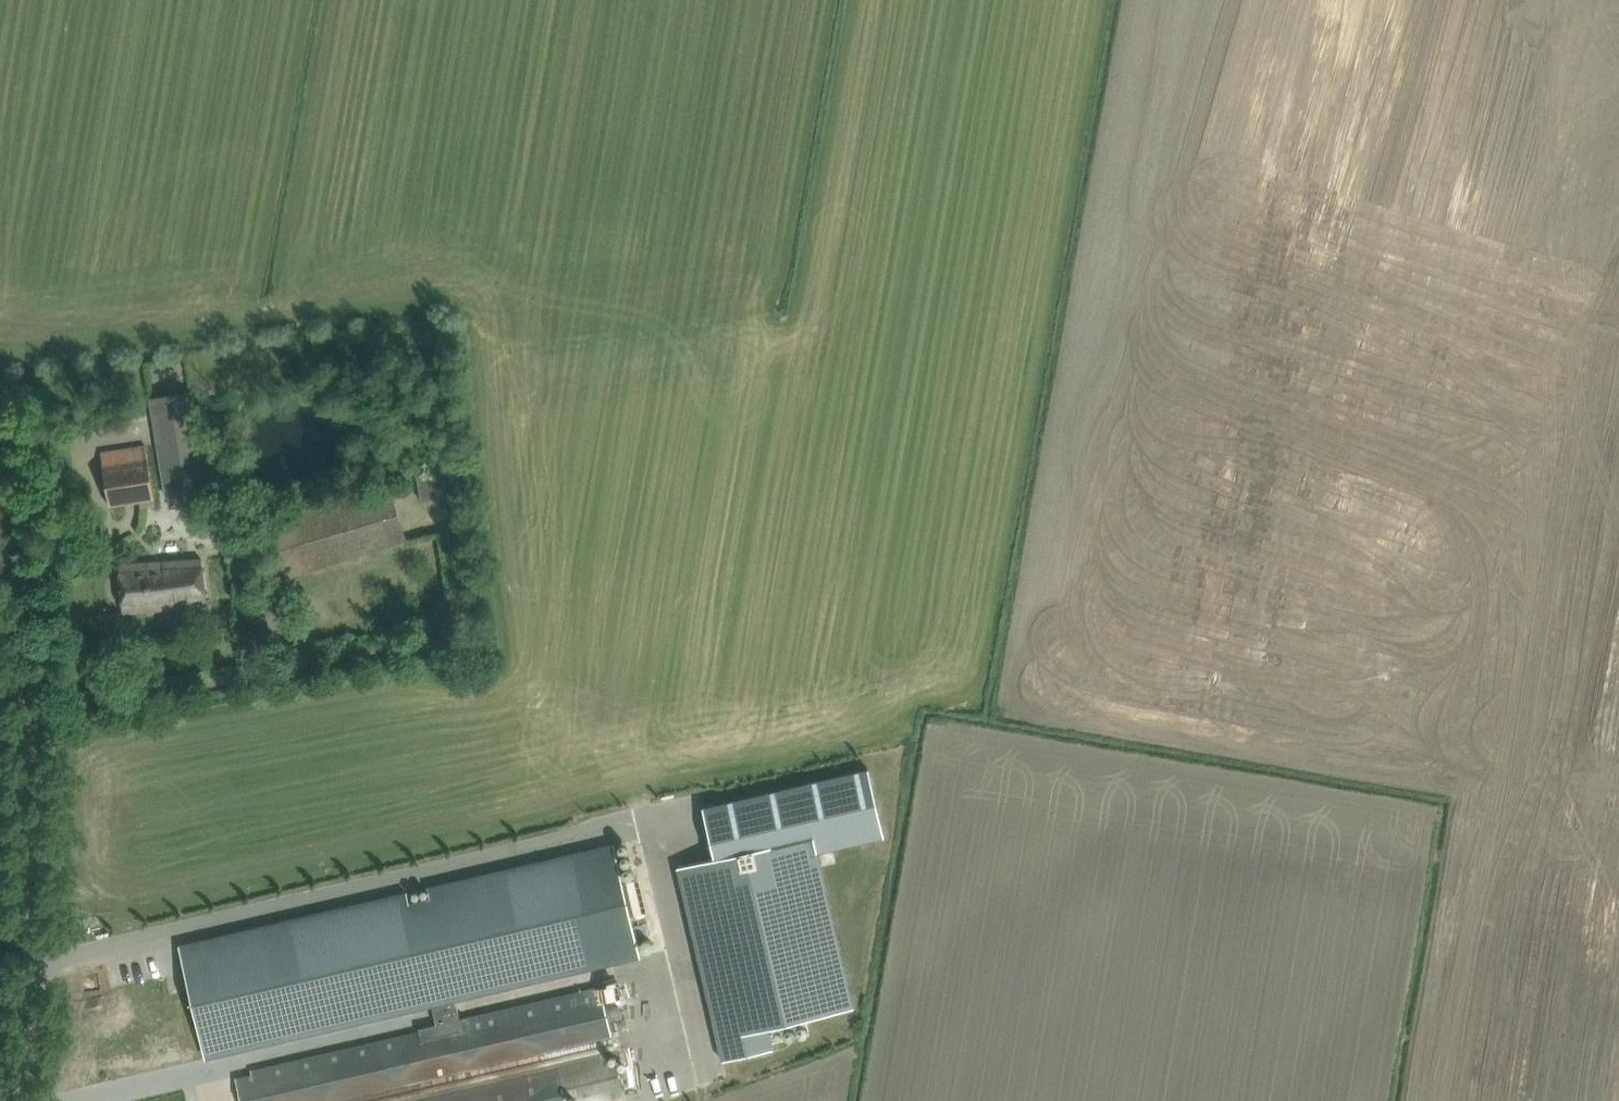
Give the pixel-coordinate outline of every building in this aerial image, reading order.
[(186,472),(205,468),(193,391),(153,398),(169,495),(189,492),(186,472)] [(147,445),(123,449),(101,452),(110,505),(140,500),(141,508),(156,506),(155,498),(147,445)] [(449,468),(418,474),(423,501),(455,495),(449,468)] [(390,484),(264,522),(282,580),(408,542),(390,484)] [(118,564),(124,613),(208,603),(202,554),(118,564)] [(716,858),(675,867),(721,1061),(723,1061),(773,1049),(772,1044),(769,1031),(807,1022),(854,1011),(817,853),(884,837),(868,768),(704,807),(716,858)] [(209,1057),(433,1005),(437,1024),(419,1028),(420,1030),(252,1069),(253,1074),(236,1077),(242,1100),(567,1100),(565,1093),(579,1090),(581,1100),(592,1100),(615,1096),(606,1057),(616,1054),(609,1022),(621,1019),(618,1005),(605,1008),(603,999),(612,997),(612,999),(621,997),(617,981),(459,1018),(455,1000),(637,957),(611,845),(429,887),(431,898),(410,903),(408,892),(204,940),(215,984),(193,989),(209,1057)]
